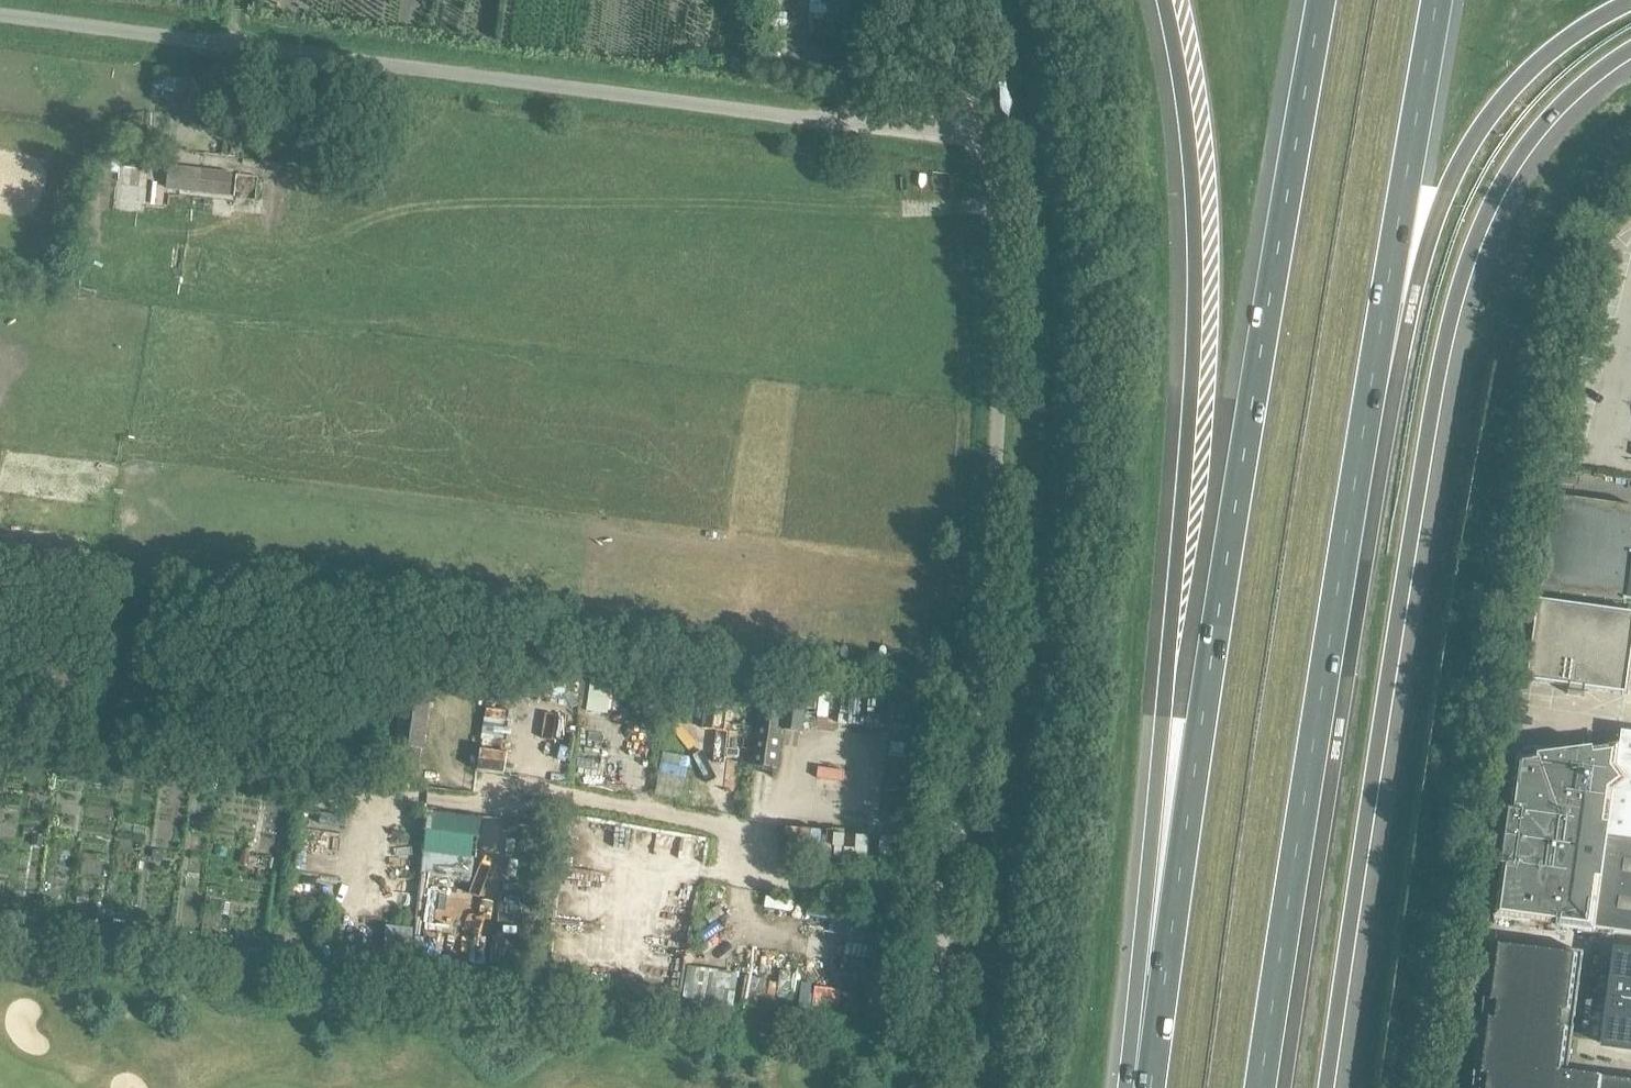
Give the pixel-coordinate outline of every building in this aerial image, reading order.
[(198,193),(231,197),(233,173),(201,169),(198,193)] [(1553,497),(1540,592),(1627,604),(1627,602),(1630,602),(1630,507),(1553,497)] [(1568,694),(1585,696),(1586,690),(1627,695),(1630,666),(1630,614),(1538,601),(1527,682),(1569,687),(1568,694)] [(593,677),(590,706),(609,708),(612,679),(593,677)] [(429,689),(404,686),(396,744),(422,747),(429,689)] [(777,769),(786,706),(763,703),(754,766),(777,769)] [(1622,732),(1620,746),(1517,759),(1495,919),(1595,933),(1595,929),(1630,934),(1630,734),(1622,732)] [(689,757),(664,753),(656,795),(682,800),(689,757)] [(348,779),(347,786),(358,787),(359,780),(348,779)] [(389,782),(363,779),(361,789),(388,793),(389,782)] [(423,853),(476,860),(481,819),(429,812),(423,853)] [(347,817),(321,813),(320,824),(320,825),(346,829),(346,827),(347,817)] [(153,859),(164,861),(165,851),(154,850),(153,859)] [(241,863),(250,864),(252,854),(242,852),(241,863)] [(711,939),(703,995),(703,997),(730,1001),(738,942),(711,939)] [(1472,1087),(1630,1087),(1630,1083),(1601,1079),(1581,1076),(1568,1074),(1584,953),(1492,941),(1472,1087)] [(1630,1045),(1630,959),(1612,957),(1601,1041),(1630,1045)]
